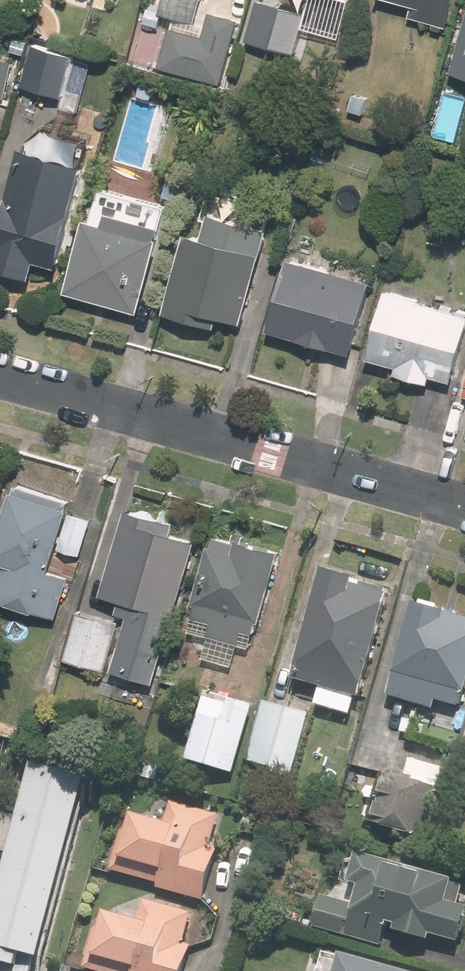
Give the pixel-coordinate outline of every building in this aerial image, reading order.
[(199,0),(157,0),(154,12),(193,22),(199,0)] [(409,7),(406,19),(444,29),(447,18),(449,18),(454,0),(382,0),(409,7)] [(302,16),(254,2),(242,43),(291,56),(302,16)] [(449,76),(464,80),(464,17),(449,76)] [(235,33),(208,26),(200,57),(226,64),(235,33)] [(73,56),(33,46),(21,89),(61,100),(73,56)] [(2,99),(12,63),(0,60),(0,99),(2,99)] [(367,101),(351,96),(347,112),(363,117),(367,101)] [(15,152),(0,206),(0,274),(26,281),(31,263),(51,269),(78,169),(15,152)] [(97,190),(88,224),(81,222),(61,295),(136,315),(156,243),(152,242),(161,207),(97,190)] [(256,259),(255,259),(263,231),(205,215),(197,243),(181,238),(160,316),(235,336),(256,259)] [(367,284),(285,262),(265,335),(347,357),(367,284)] [(426,379),(448,385),(464,323),(464,316),(383,293),(364,362),(393,370),(391,377),(425,386),(426,379)] [(8,495),(0,523),(0,569),(1,570),(0,573),(0,608),(54,623),(66,580),(45,574),(62,510),(8,495)] [(58,552),(80,558),(90,520),(68,514),(58,552)] [(193,534),(121,515),(97,599),(124,606),(106,672),(149,683),(167,618),(170,618),(193,534)] [(274,558),(209,540),(185,626),(251,644),(274,558)] [(386,593),(318,574),(288,682),(356,700),(386,593)] [(409,607),(391,675),(460,694),(464,675),(464,622),(409,607)] [(116,624),(75,613),(62,662),(102,673),(116,624)] [(250,707),(203,694),(184,762),(231,775),(250,707)] [(289,778),(306,715),(263,703),(246,767),(289,778)] [(27,768),(0,866),(0,970),(37,970),(89,784),(27,768)] [(419,840),(433,792),(381,778),(368,826),(419,840)] [(168,804),(161,830),(127,820),(111,877),(201,901),(216,845),(210,843),(217,818),(168,804)] [(310,928),(378,947),(383,929),(453,949),(464,905),(464,886),(353,856),(340,904),(319,898),(310,928)] [(99,918),(87,961),(123,970),(183,970),(198,915),(143,900),(136,928),(99,918)] [(325,953),(320,970),(393,970),(325,953)]
